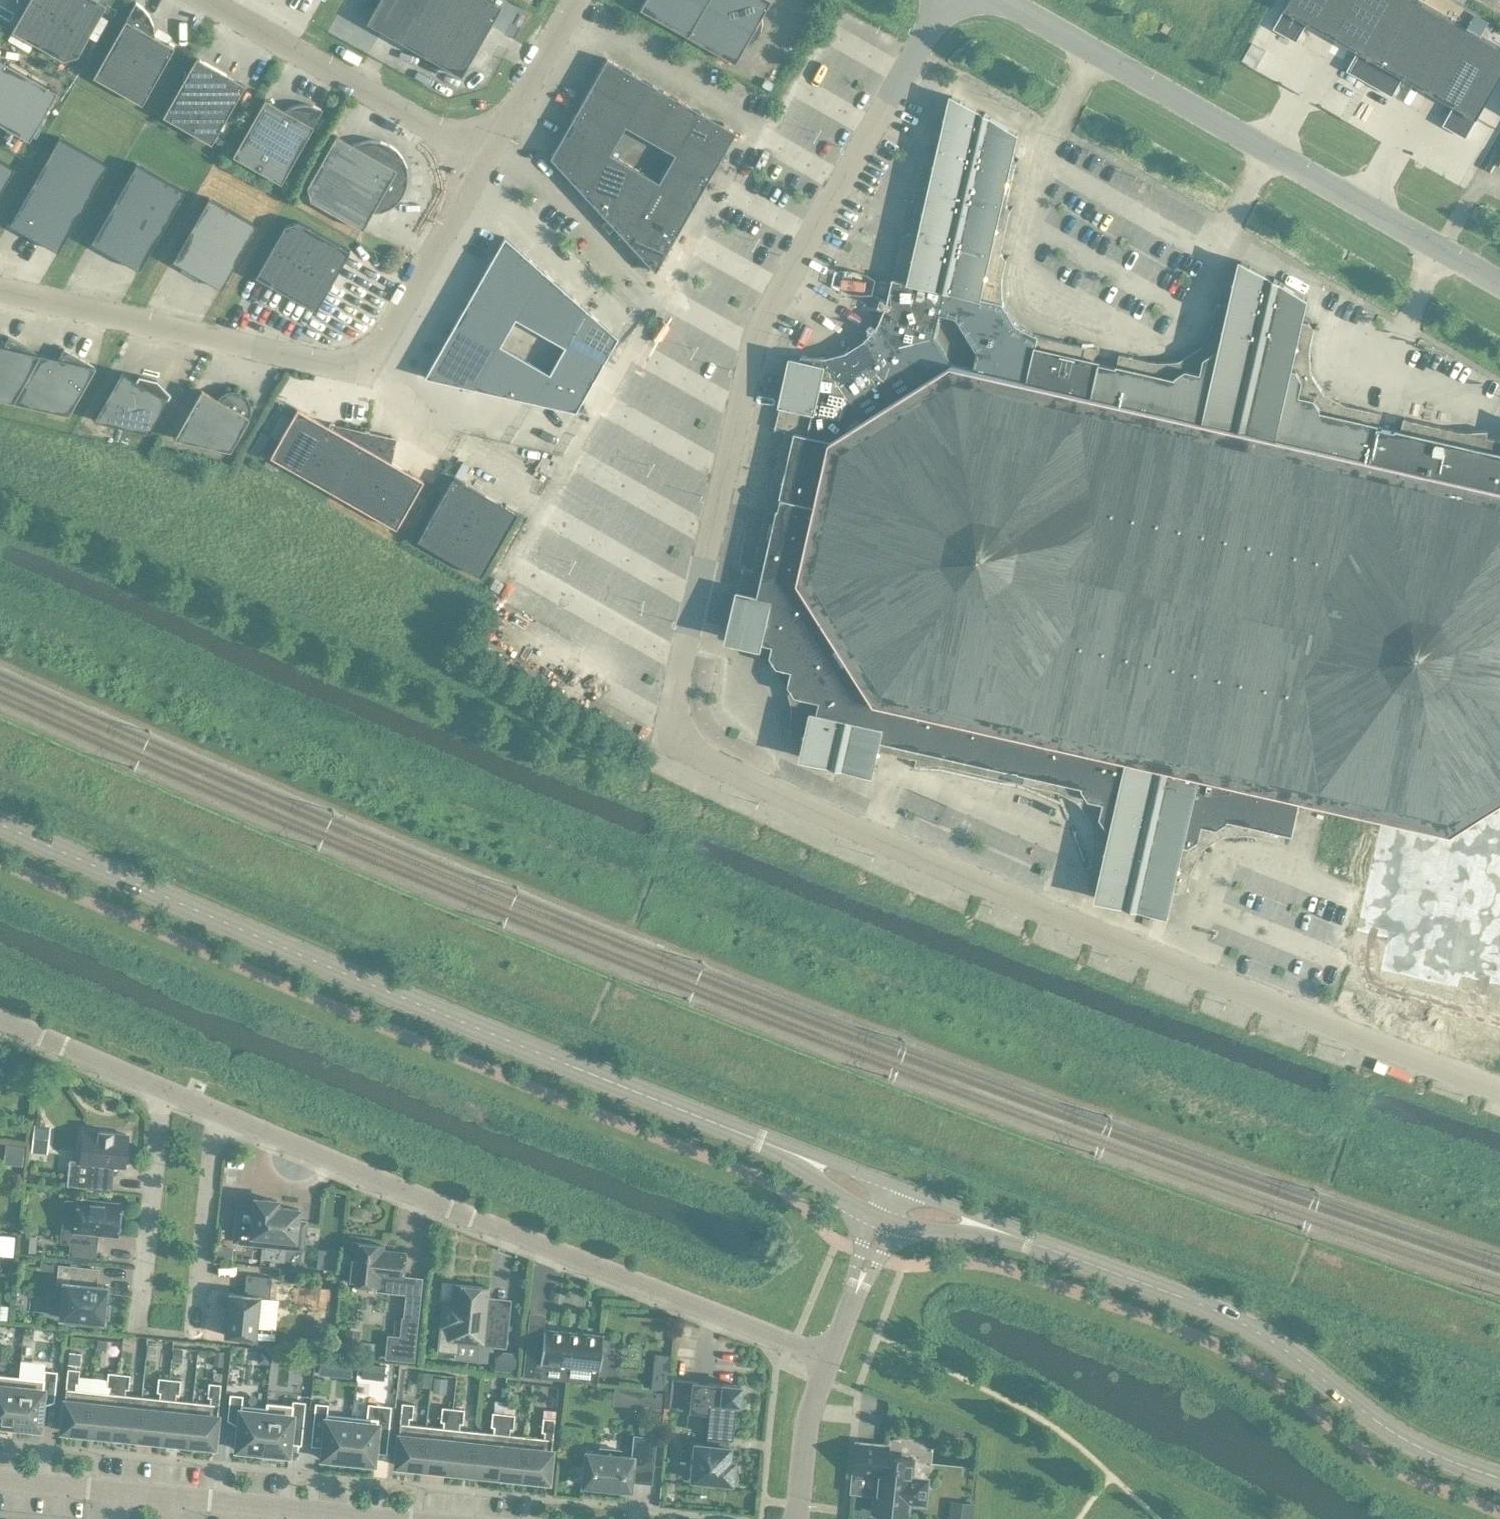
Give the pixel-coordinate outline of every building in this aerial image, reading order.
[(20,13),(11,30),(62,59),(76,55),(105,4),(98,0),(16,0),(17,5),(20,13)] [(444,67),(469,60),(500,5),(491,0),(377,0),(365,22),(444,67)] [(639,8),(734,62),(743,46),(750,43),(756,37),(760,31),(761,23),(760,15),(769,0),(643,0),(639,8)] [(1272,28),(1296,42),(1307,22),(1357,50),(1345,70),(1392,97),(1403,77),(1453,105),(1441,125),(1465,139),(1499,78),(1499,47),(1418,0),(1288,0),(1272,28)] [(143,8),(134,2),(92,76),(141,104),(173,47),(154,35),(152,24),(149,16),(143,8)] [(244,85),(195,57),(162,116),(210,143),(244,85)] [(654,271),(734,131),(605,58),(549,157),(654,271)] [(0,60),(0,124),(28,140),(56,91),(0,60)] [(1005,258),(1000,252),(1009,211),(1013,207),(1012,206),(1010,209),(1006,205),(1015,163),(1019,159),(1018,158),(1016,161),(1013,157),(1012,156),(1017,133),(1008,128),(985,114),(985,112),(984,112),(983,114),(960,100),(960,101),(951,96),(940,140),(935,142),(934,140),(933,140),(934,145),(925,186),(920,188),(919,185),(918,186),(919,191),(910,233),(902,235),(901,231),(900,231),(901,236),(887,301),(878,322),(864,339),(845,351),(824,356),(801,355),(800,359),(790,356),(774,429),(775,430),(776,428),(784,429),(771,488),(782,491),(781,497),(817,505),(831,441),(951,365),(1091,397),(1099,361),(1093,360),(1096,348),(1086,346),(1037,334),(1015,323),(1002,302),(1001,278),(1006,259),(1009,256),(1008,255),(1005,258)] [(283,109),(264,98),(231,155),(280,183),(322,109),(312,105),(302,104),(293,105),(283,109)] [(352,144),(335,134),(306,185),(309,200),(361,229),(371,212),(380,211),(389,208),(397,202),(402,194),(406,185),(407,176),(406,166),(402,157),(396,150),(388,144),(379,141),(370,139),(361,141),(352,144)] [(106,164),(58,136),(8,223),(57,251),(106,164)] [(14,167),(0,160),(0,191),(14,167)] [(184,190),(135,163),(90,242),(138,270),(184,190)] [(256,224),(207,197),(171,260),(220,288),(256,224)] [(308,321),(317,320),(326,316),(334,310),(340,303),(343,294),(344,284),(343,275),(339,267),(349,250),(298,221),(283,225),(254,276),(271,285),(272,294),(276,303),(282,311),(290,316),(298,320),(308,321)] [(617,340),(512,228),(436,371),(574,412),(617,340)] [(1099,361),(1091,397),(1090,403),(1353,462),(1354,456),(1370,460),(1378,425),(1378,424),(1381,413),(1371,410),(1345,404),(1324,393),(1310,372),(1310,348),(1314,329),(1317,324),(1313,327),(1308,322),(1301,321),(1306,298),(1298,293),(1274,279),(1274,277),(1273,277),(1273,279),(1249,265),(1249,266),(1240,261),(1230,304),(1224,303),(1216,305),(1215,301),(1214,301),(1215,306),(1211,326),(1200,347),(1179,360),(1155,361),(1128,355),(1128,356),(1119,353),(1116,365),(1099,361)] [(67,414),(95,366),(63,348),(57,358),(39,354),(8,336),(2,345),(0,345),(0,399),(67,414)] [(1353,462),(1090,403),(1091,397),(951,365),(831,441),(817,505),(799,580),(875,700),(1026,734),(1299,796),(1301,790),(1445,822),(1454,821),(1499,792),(1499,496),(1353,462)] [(119,371),(92,419),(148,432),(167,399),(167,398),(169,394),(156,381),(138,376),(135,380),(119,371)] [(229,450),(248,417),(247,417),(250,413),(250,403),(245,395),(237,390),(227,390),(219,395),(216,399),(200,390),(173,438),(229,450)] [(332,492),(367,431),(330,423),(328,426),(296,408),(269,456),(332,492)] [(1486,436),(1487,430),(1462,431),(1403,417),(1400,430),(1378,424),(1378,425),(1370,460),(1354,456),(1353,462),(1499,496),(1499,439),(1486,436)] [(396,437),(367,431),(332,492),(395,528),(422,480),(390,462),(396,437)] [(416,540),(479,576),(516,513),(452,476),(416,540)] [(1018,769),(1026,734),(875,700),(799,580),(817,505),(781,497),(777,514),(766,511),(763,521),(752,569),(744,568),(744,566),(743,565),(732,617),(727,638),(736,640),(735,644),(756,652),(774,667),(786,686),(791,707),(789,730),(789,733),(790,733),(790,730),(803,733),(805,737),(801,757),(810,759),(836,765),(835,767),(836,767),(837,765),(862,771),(872,773),(876,753),(880,751),(881,751),(916,759),(915,764),(911,767),(911,768),(916,765),(940,764),(999,777),(1001,766),(1018,769)] [(1018,769),(1018,770),(1024,771),(1022,783),(1031,785),(1057,791),(1078,802),(1092,823),(1092,847),(1088,866),(1085,870),(1086,871),(1089,867),(1094,873),(1101,875),(1096,898),(1105,900),(1131,906),(1130,908),(1131,908),(1132,906),(1157,912),(1158,911),(1167,914),(1172,891),(1179,892),(1186,889),(1188,894),(1189,893),(1187,888),(1191,870),(1203,848),(1224,835),(1248,834),(1274,840),(1274,839),(1283,842),(1286,830),(1292,832),(1292,831),(1293,831),(1301,796),(1299,796),(1026,734),(1018,769)] [(1445,830),(1383,816),(1356,933),(1388,940),(1380,973),(1381,973),(1420,982),(1460,990),(1462,979),(1499,987),(1499,802),(1452,832),(1445,830)] [(31,1125),(29,1152),(45,1154),(47,1126),(31,1125)] [(112,1165),(123,1166),(127,1134),(111,1133),(111,1131),(99,1130),(98,1131),(83,1130),(80,1162),(87,1162),(84,1185),(109,1188),(112,1165)] [(15,1146),(13,1165),(22,1166),(23,1146),(15,1146)] [(237,1206),(234,1241),(302,1248),(304,1222),(296,1221),(297,1209),(276,1207),(276,1200),(254,1198),(253,1208),(237,1206)] [(86,1232),(116,1235),(120,1203),(77,1199),(74,1229),(62,1228),(61,1241),(85,1244),(86,1232)] [(36,1235),(21,1234),(20,1251),(35,1252),(36,1235)] [(5,1255),(12,1256),(14,1236),(0,1235),(0,1244),(6,1244),(5,1255)] [(382,1245),(352,1242),(348,1282),(378,1285),(379,1275),(401,1277),(404,1252),(381,1250),(382,1245)] [(63,1283),(59,1317),(103,1322),(104,1317),(108,1318),(109,1304),(105,1304),(106,1299),(100,1299),(101,1285),(95,1285),(97,1269),(58,1265),(57,1282),(63,1283)] [(243,1294),(229,1293),(224,1334),(254,1338),(258,1297),(269,1298),(271,1277),(246,1274),(243,1294)] [(489,1287),(453,1283),(451,1301),(443,1300),(438,1351),(459,1353),(460,1341),(504,1345),(509,1297),(488,1294),(489,1287)] [(403,1318),(417,1319),(419,1296),(405,1294),(403,1318)] [(399,1336),(387,1335),(385,1358),(413,1361),(417,1319),(403,1318),(401,1317),(399,1336)] [(543,1327),(543,1332),(526,1330),(521,1374),(566,1380),(568,1366),(597,1370),(602,1335),(543,1327)] [(359,1335),(344,1333),(343,1343),(358,1345),(359,1335)] [(106,1340),(96,1339),(95,1348),(105,1350),(106,1340)] [(157,1345),(146,1344),(145,1358),(156,1358),(157,1345)] [(182,1349),(172,1348),(171,1360),(181,1361),(182,1349)] [(223,1351),(213,1351),(212,1365),(222,1366),(223,1351)] [(494,1357),(493,1370),(514,1372),(516,1353),(501,1351),(494,1357)] [(68,1352),(67,1364),(80,1365),(81,1353),(68,1352)] [(653,1353),(650,1388),(666,1390),(670,1355),(653,1353)] [(317,1374),(335,1376),(336,1359),(319,1358),(317,1374)] [(376,1364),(374,1380),(383,1381),(384,1365),(376,1364)] [(61,1430),(87,1433),(91,1391),(74,1389),(75,1383),(78,1384),(79,1369),(67,1368),(61,1430)] [(18,1376),(13,1426),(39,1428),(42,1401),(53,1402),(56,1371),(45,1370),(44,1379),(32,1378),(18,1376)] [(417,1371),(416,1382),(429,1383),(430,1373),(417,1371)] [(91,1391),(87,1433),(112,1436),(118,1373),(107,1372),(106,1387),(109,1387),(108,1393),(91,1391)] [(118,1373),(112,1436),(137,1438),(142,1396),(124,1394),(125,1389),(128,1389),(130,1374),(118,1373)] [(13,1426),(18,1376),(0,1374),(0,1424),(13,1426)] [(142,1396),(137,1438),(162,1441),(169,1379),(158,1377),(156,1392),(159,1392),(159,1398),(142,1396)] [(433,1378),(432,1390),(446,1392),(447,1379),(433,1378)] [(169,1379),(162,1441),(188,1444),(192,1401),(175,1400),(176,1394),(179,1394),(180,1380),(169,1379)] [(690,1479),(730,1483),(733,1461),(728,1460),(734,1403),(738,1403),(739,1385),(721,1383),(721,1385),(692,1382),(689,1409),(709,1412),(706,1434),(708,1434),(707,1444),(693,1443),(690,1479)] [(192,1401),(188,1444),(214,1446),(220,1384),(208,1383),(207,1397),(210,1397),(209,1403),(192,1401)] [(646,1391),(645,1407),(660,1409),(662,1392),(646,1391)] [(235,1449),(262,1451),(266,1407),(265,1407),(241,1404),(242,1395),(229,1394),(226,1420),(238,1421),(235,1449)] [(266,1402),(265,1407),(266,1407),(262,1451),(288,1454),(291,1427),(302,1429),(305,1402),(292,1400),(291,1405),(266,1402)] [(494,1401),(493,1412),(503,1413),(504,1402),(494,1401)] [(365,1422),(351,1420),(347,1460),(373,1462),(376,1435),(387,1436),(391,1405),(367,1402),(365,1422)] [(394,1465),(421,1467),(425,1425),(408,1423),(408,1418),(411,1418),(413,1404),(401,1402),(394,1465)] [(504,1402),(503,1413),(514,1414),(515,1403),(504,1402)] [(321,1457),(347,1460),(351,1420),(326,1418),(328,1404),(314,1403),(312,1430),(323,1431),(321,1457)] [(425,1425),(421,1467),(446,1470),(452,1408),(441,1407),(440,1421),(443,1421),(442,1427),(425,1425)] [(452,1408),(446,1470),(471,1473),(475,1430),(458,1429),(459,1423),(462,1423),(464,1409),(452,1408)] [(475,1430),(471,1473),(496,1475),(503,1413),(493,1412),(492,1412),(490,1426),(493,1426),(493,1432),(475,1430)] [(503,1413),(496,1475),(522,1478),(526,1436),(509,1434),(509,1428),(513,1429),(514,1414),(503,1413)] [(526,1436),(522,1478),(548,1481),(554,1418),(542,1417),(541,1431),(544,1432),(543,1437),(526,1436)] [(655,1438),(633,1435),(631,1456),(619,1454),(619,1450),(599,1448),(599,1452),(585,1450),(581,1485),(629,1490),(632,1467),(651,1469),(655,1438)] [(886,1446),(857,1443),(854,1472),(876,1474),(872,1512),(906,1515),(907,1502),(923,1504),(926,1479),(910,1478),(912,1459),(885,1457),(886,1446)] [(947,1518),(971,1518),(973,1503),(973,1502),(949,1501),(947,1518)]
